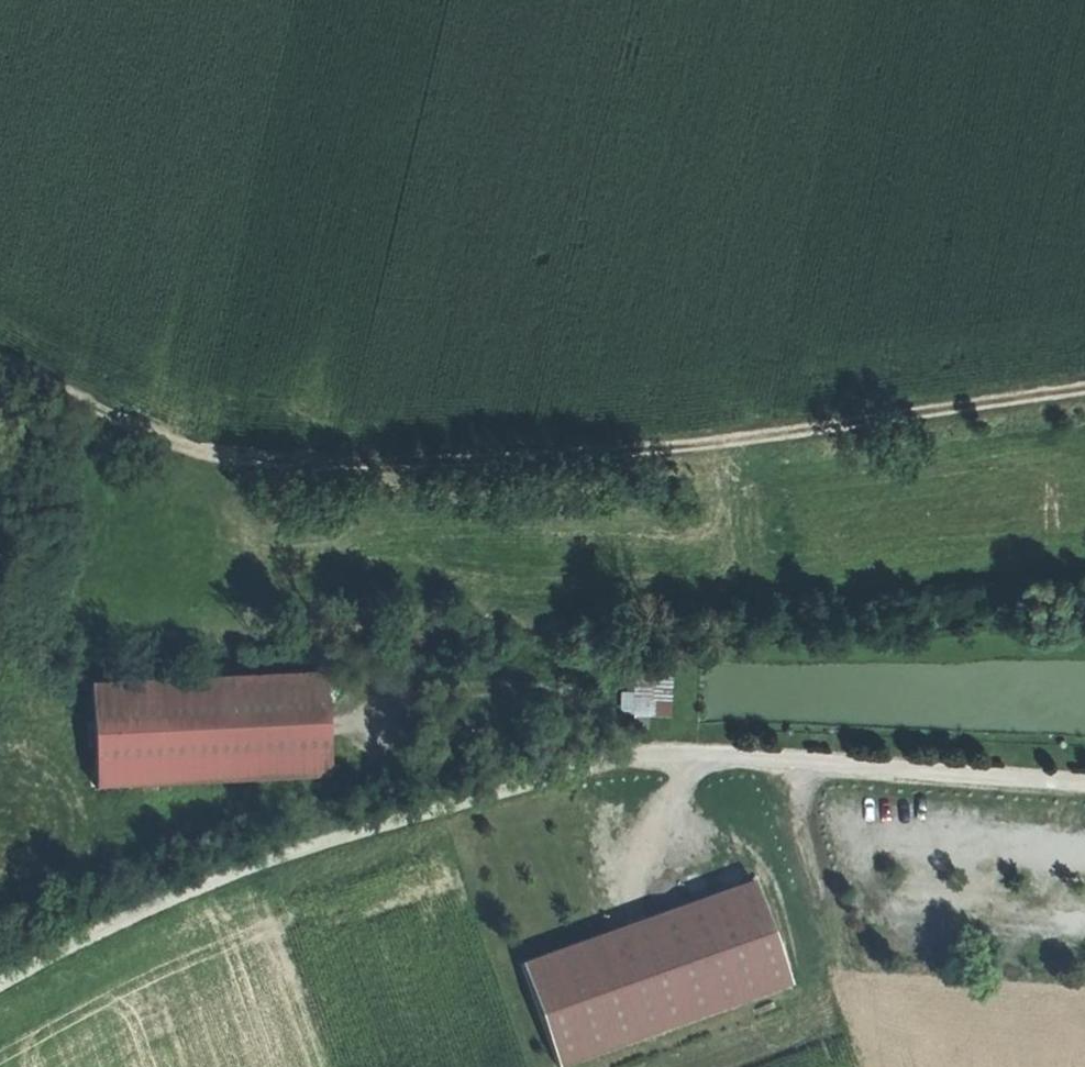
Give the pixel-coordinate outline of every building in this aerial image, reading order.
[(622,710),(671,712),(672,665),(624,663),(622,710)] [(319,671),(87,680),(91,783),(323,773),(319,671)] [(518,966),(555,1066),(562,1066),(788,985),(750,882),(518,966)]
